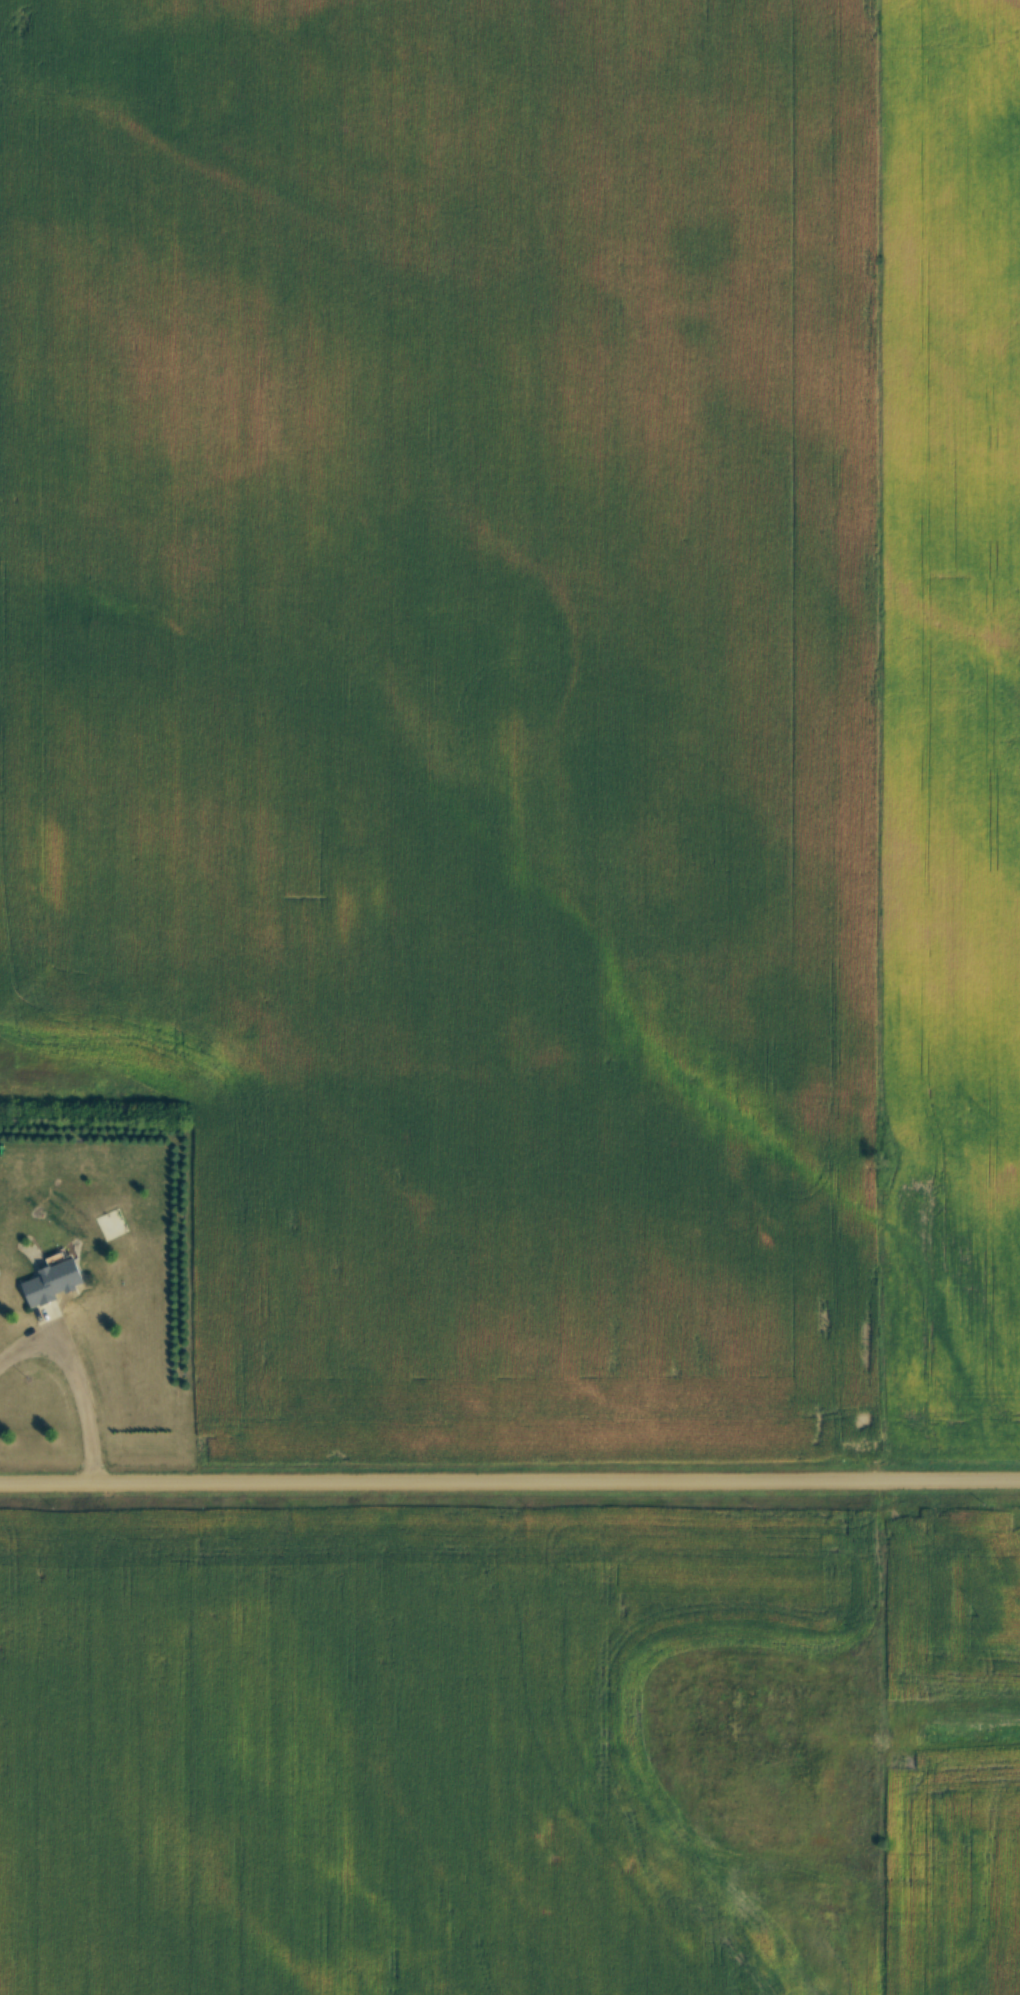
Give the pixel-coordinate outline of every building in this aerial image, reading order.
[(39,1268),(41,1276),(24,1281),(31,1305),(88,1287),(78,1256),(39,1268)]
